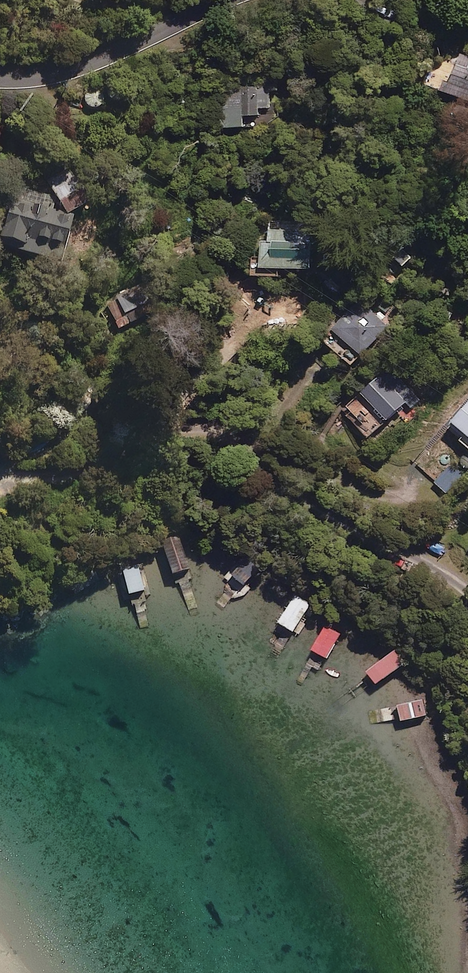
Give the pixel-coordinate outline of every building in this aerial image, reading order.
[(428,87),(467,102),(467,69),(439,58),(428,87)] [(270,111),(268,85),(215,90),(219,126),(242,124),(241,113),(270,111)] [(7,183),(0,208),(0,237),(15,241),(13,248),(39,255),(55,195),(7,183)] [(318,211),(249,209),(247,278),(317,280),(318,211)] [(138,315),(126,290),(103,301),(115,327),(138,315)] [(388,325),(360,296),(320,335),(349,364),(388,325)] [(340,407),(366,436),(406,400),(410,405),(418,397),(389,364),(340,407)] [(447,422),(467,441),(467,399),(447,422)] [(458,475),(447,465),(434,481),(445,491),(458,475)] [(189,570),(181,536),(162,540),(169,574),(189,570)] [(232,571),(244,582),(264,560),(251,549),(232,571)] [(141,592),(137,568),(122,570),(125,594),(141,592)] [(279,620),(292,628),(309,603),(295,594),(279,620)] [(341,634),(327,625),(313,649),(328,658),(341,634)] [(408,663),(400,649),(368,669),(376,683),(408,663)] [(425,699),(399,702),(401,719),(427,716),(425,699)]
